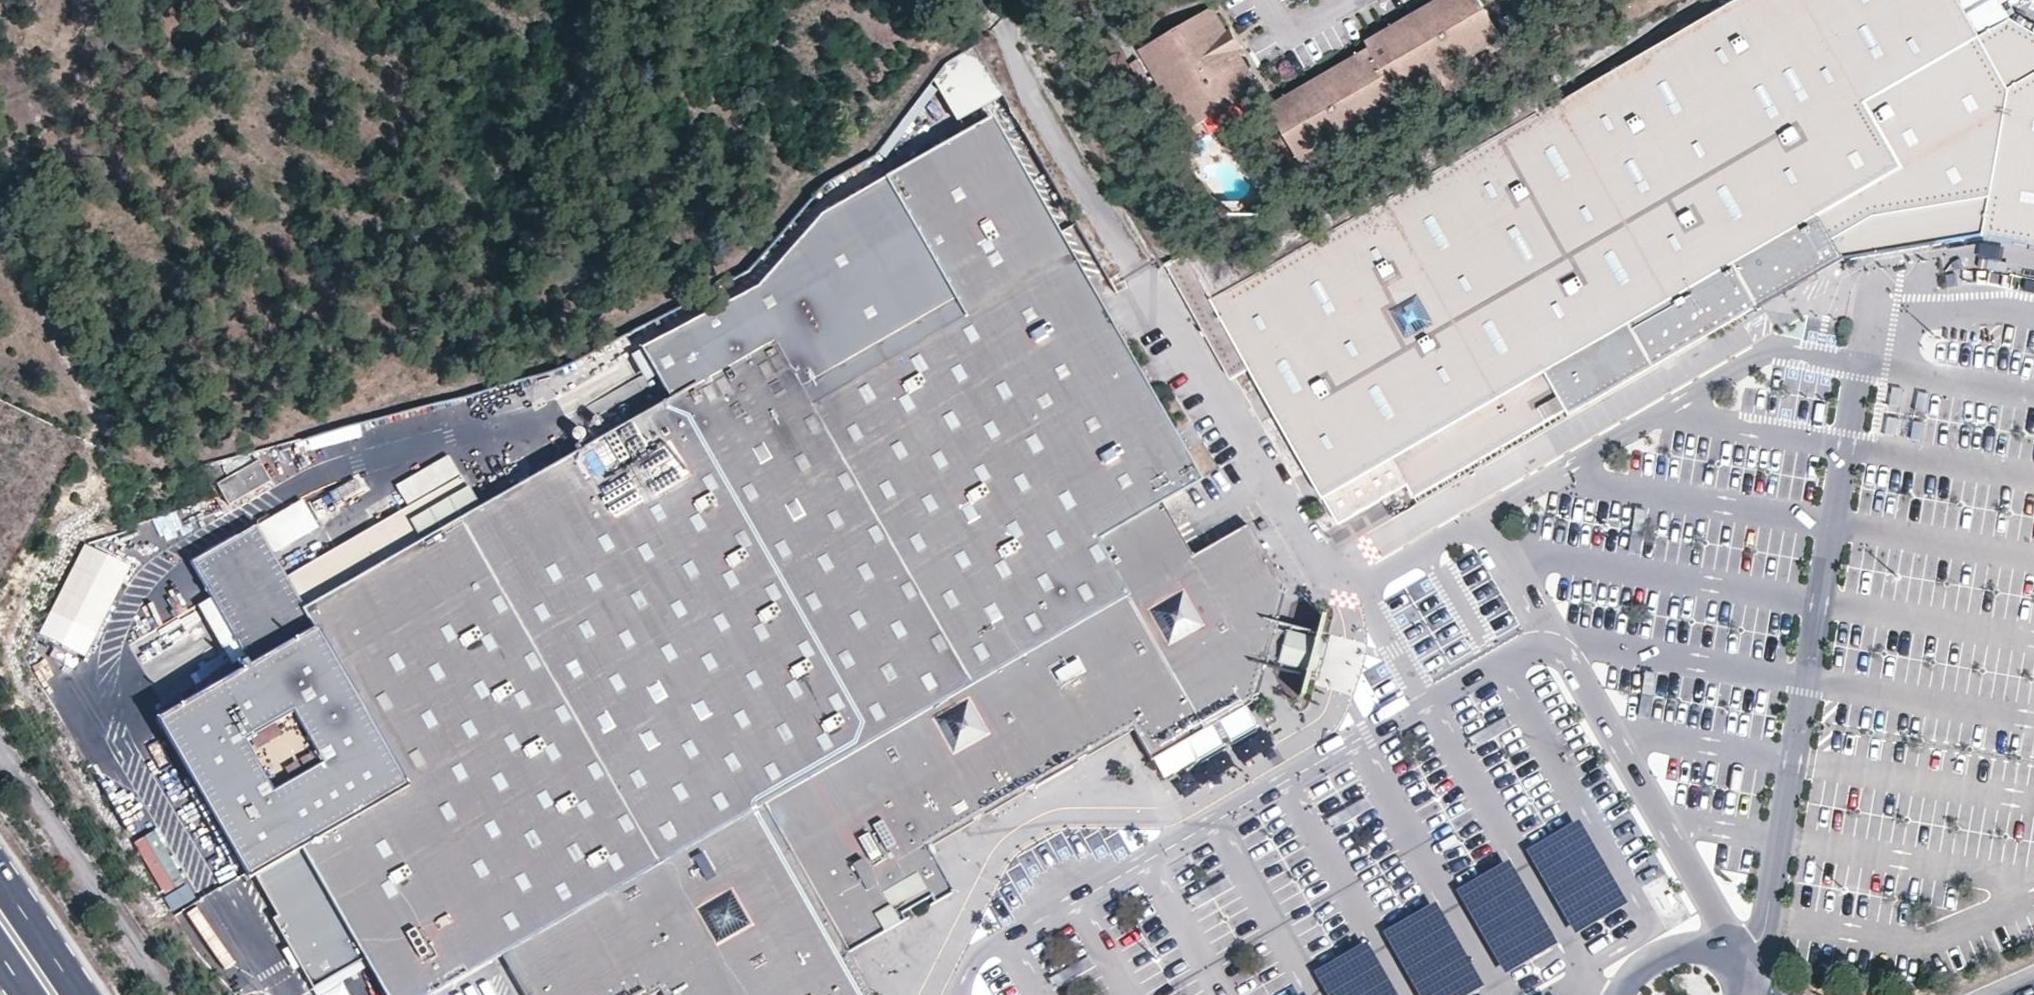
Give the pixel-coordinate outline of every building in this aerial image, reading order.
[(1212,298),(1186,251),(1166,263),(1231,376),(1249,366),(1340,521),(1408,482),(1560,395),(1567,407),(1571,412),(1843,255),(1905,243),(1986,227),(2033,235),(2033,30),(2010,17),(2000,0),(1732,0),(1212,298)] [(1503,36),(1500,32),(1406,87),(1378,40),(1445,0),(1434,0),(1366,40),(1369,45),(1268,104),(1272,109),(1372,50),(1399,98),(1299,156),(1301,161),(1419,93),(1416,87),(1503,36)] [(1500,32),(1481,0),(1445,0),(1378,40),(1406,87),(1500,32)] [(1188,92),(1204,121),(1259,88),(1236,50),(1242,46),(1232,28),(1226,31),(1212,7),(1141,47),(1172,101),(1188,92)] [(1001,94),(974,46),(944,62),(932,78),(957,119),(1001,94)] [(1372,50),(1272,109),(1299,156),(1399,98),(1372,50)] [(1157,108),(1164,104),(1138,58),(1131,62),(1157,108)] [(1188,92),(1172,101),(1188,130),(1204,121),(1188,92)] [(258,523),(192,561),(251,664),(158,718),(249,875),(254,872),(278,913),(273,916),(295,954),(312,984),(364,954),(387,994),(426,994),(500,952),(505,962),(524,994),(649,994),(660,989),(663,994),(873,994),(849,952),(904,920),(900,914),(930,897),(933,902),(953,890),(928,847),(1134,729),(1153,759),(1187,738),(1199,758),(1256,723),(1244,703),(1258,695),(1268,660),(1312,671),(1316,655),(1320,640),(1275,630),(1285,588),(1248,523),(1192,556),(1160,501),(1200,478),(993,115),(886,175),(866,187),(823,213),(754,283),(639,346),(668,398),(484,504),(470,512),(306,607),(303,608),(314,628),(298,637),(254,560),(273,549),(258,523)] [(1560,395),(1408,482),(1415,494),(1567,407),(1560,395)] [(287,575),(306,607),(470,512),(484,504),(452,451),(401,481),(413,502),(287,575)] [(255,478),(265,473),(257,459),(218,482),(228,503),(259,485),(255,478)] [(259,485),(269,479),(265,473),(255,478),(259,485)] [(86,657),(127,564),(79,543),(38,636),(86,657)] [(254,560),(298,637),(314,628),(303,608),(306,607),(287,575),(273,549),(254,560)]
